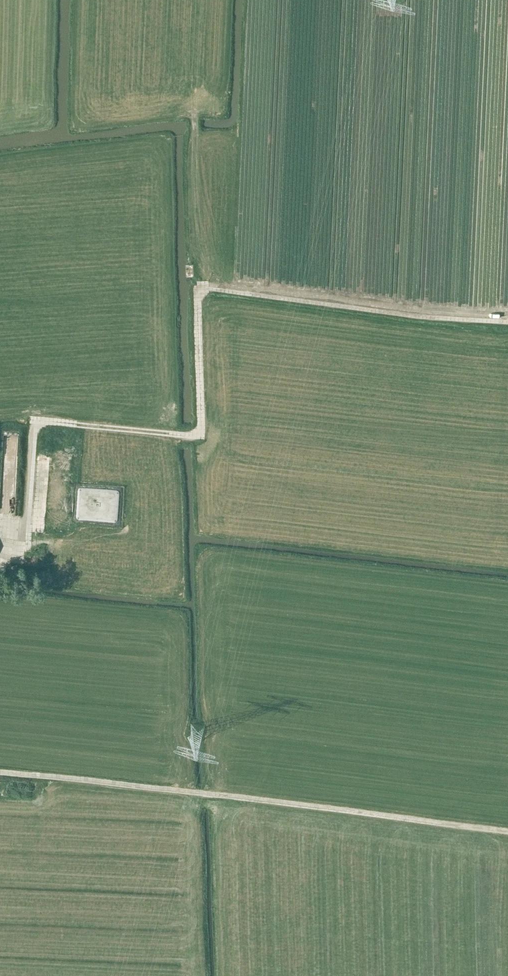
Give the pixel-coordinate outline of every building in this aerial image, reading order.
[(8,446),(15,446),(15,431),(1,431),(1,439),(8,439),(8,446)] [(113,488),(77,486),(75,516),(111,518),(113,488)] [(36,533),(36,549),(49,549),(49,541),(43,541),(43,533),(36,533)]
